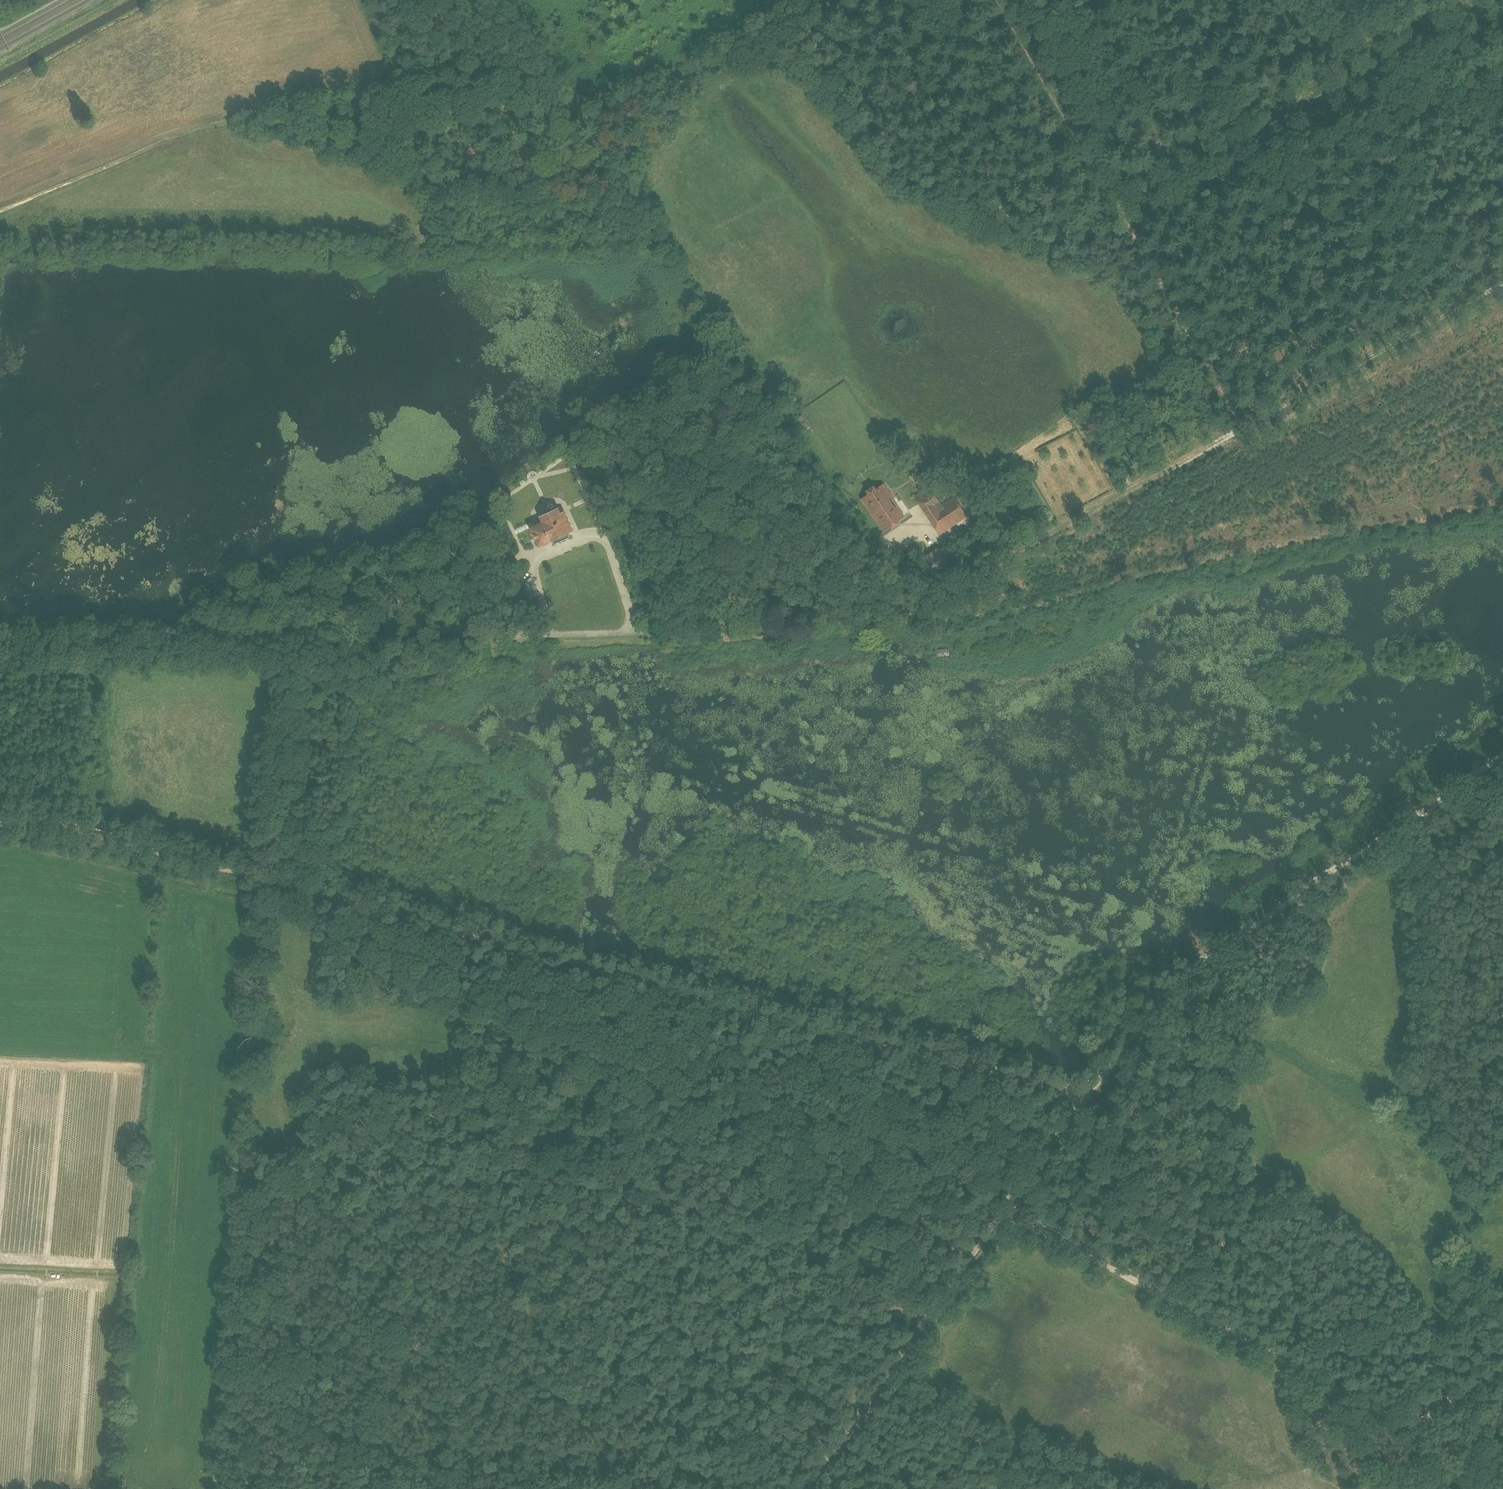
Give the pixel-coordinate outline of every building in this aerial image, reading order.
[(863,500),(882,529),(904,514),(884,485),(863,500)] [(929,486),(915,496),(941,534),(968,516),(958,502),(968,496),(964,491),(942,505),(929,486)] [(545,521),(533,527),(541,542),(567,529),(557,508),(543,515),(545,521)]
